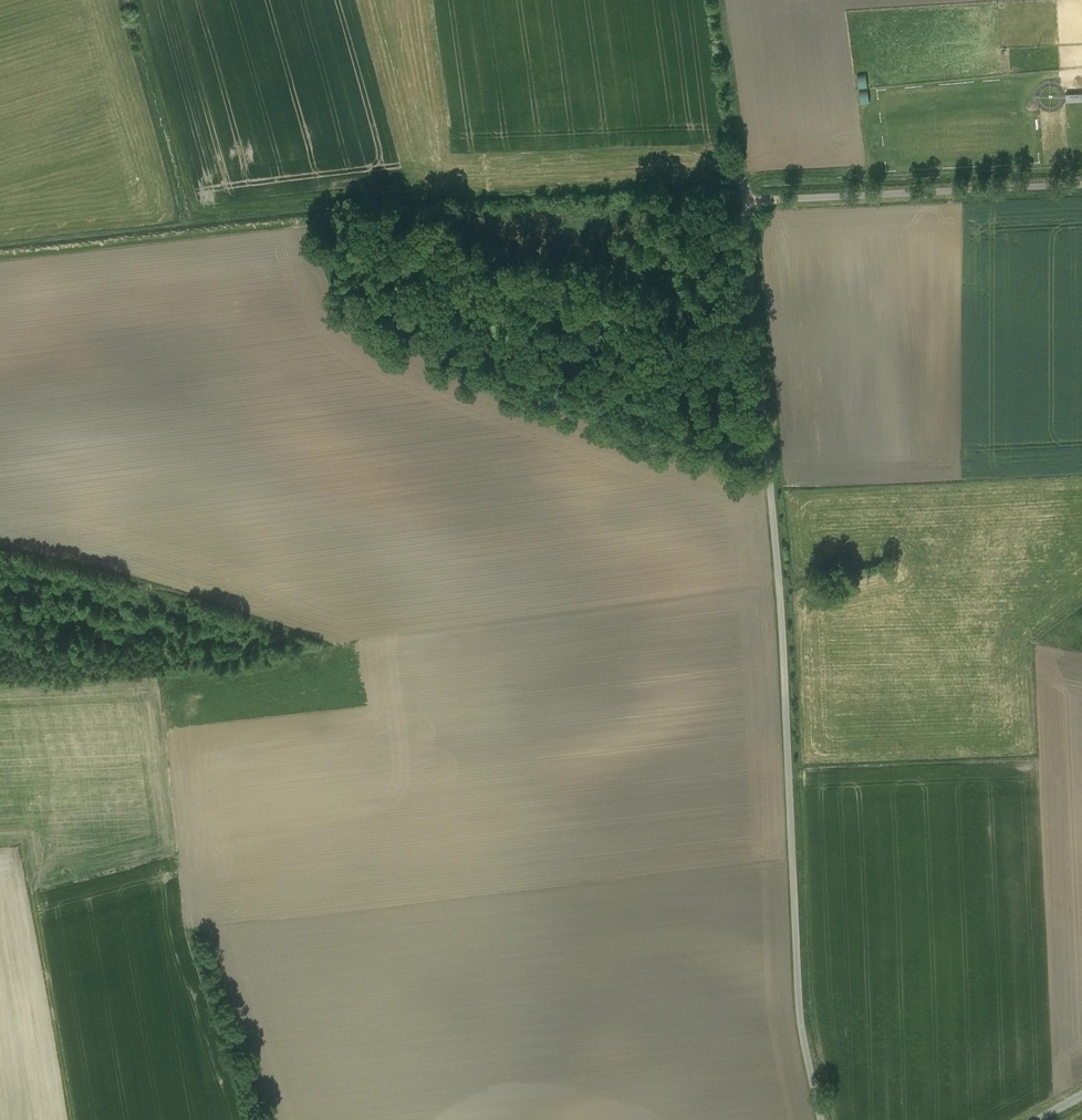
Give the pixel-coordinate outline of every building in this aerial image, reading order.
[(862,76),(863,84),(870,84),(869,75),(862,76)] [(1070,100),(1081,99),(1081,91),(1069,91),(1070,100)]
